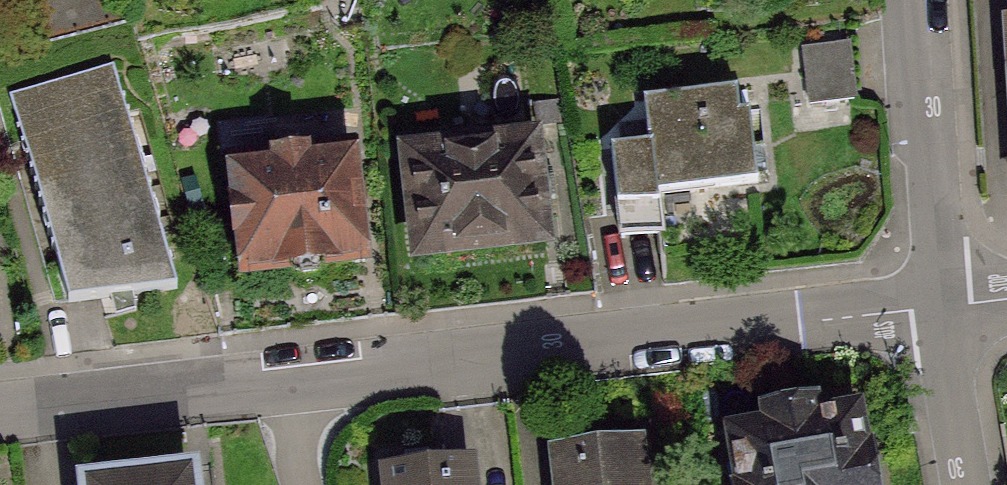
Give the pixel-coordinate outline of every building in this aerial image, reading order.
[(998,173),(1006,173),(1006,0),(991,0),(998,173)] [(854,47),(803,51),(809,125),(860,121),(854,47)] [(113,67),(10,96),(70,304),(177,289),(113,67)] [(754,93),(622,106),(634,217),(766,203),(754,93)] [(273,148),(268,117),(226,123),(230,154),(273,148)] [(547,143),(407,158),(418,259),(558,244),(547,143)] [(352,147),(230,162),(235,203),(230,203),(234,239),(241,238),(245,274),(288,269),(298,276),(318,274),(326,264),(365,259),(352,147)] [(726,433),(735,484),(876,484),(862,409),(818,417),(815,403),(762,412),(764,426),(726,433)] [(553,452),(557,484),(645,484),(639,441),(553,452)] [(383,469),(385,484),(474,484),(471,459),(383,469)] [(85,484),(194,484),(193,473),(85,484)]
